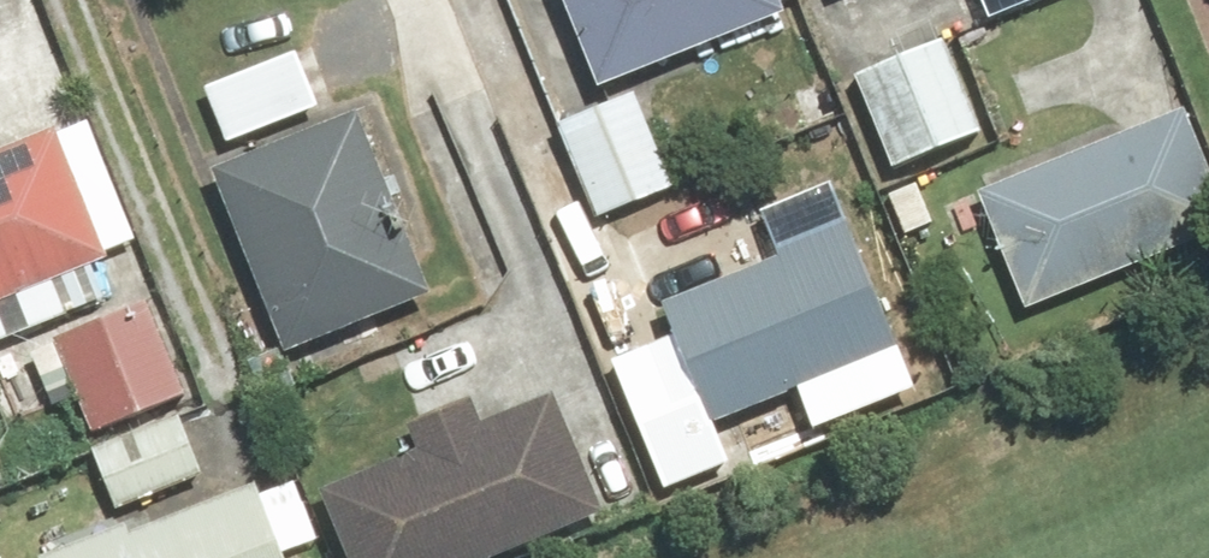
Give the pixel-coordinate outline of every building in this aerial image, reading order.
[(585,95),(780,15),(774,0),(546,0),(585,95)] [(937,43),(842,80),(880,177),(975,139),(937,43)] [(216,82),(239,139),(329,104),(307,46),(216,82)] [(626,97),(547,129),(586,225),(665,193),(626,97)] [(376,105),(224,167),(299,347),(450,285),(376,105)] [(967,199),(1014,315),(1208,237),(1208,211),(1171,117),(967,199)] [(0,150),(0,342),(118,298),(107,268),(124,261),(118,245),(148,234),(104,118),(75,129),(73,123),(0,150)] [(762,264),(651,308),(663,338),(599,363),(651,495),(717,469),(701,429),(792,394),(795,402),(830,389),(826,380),(886,357),(834,227),(759,256),(762,264)] [(161,294),(63,333),(101,427),(199,389),(161,294)] [(333,483),(362,557),(504,557),(595,523),(547,401),(492,422),(480,390),(417,415),(429,446),(333,483)] [(196,408),(100,446),(123,505),(220,467),(196,408)] [(51,554),(53,557),(307,557),(273,470),(51,554)]
